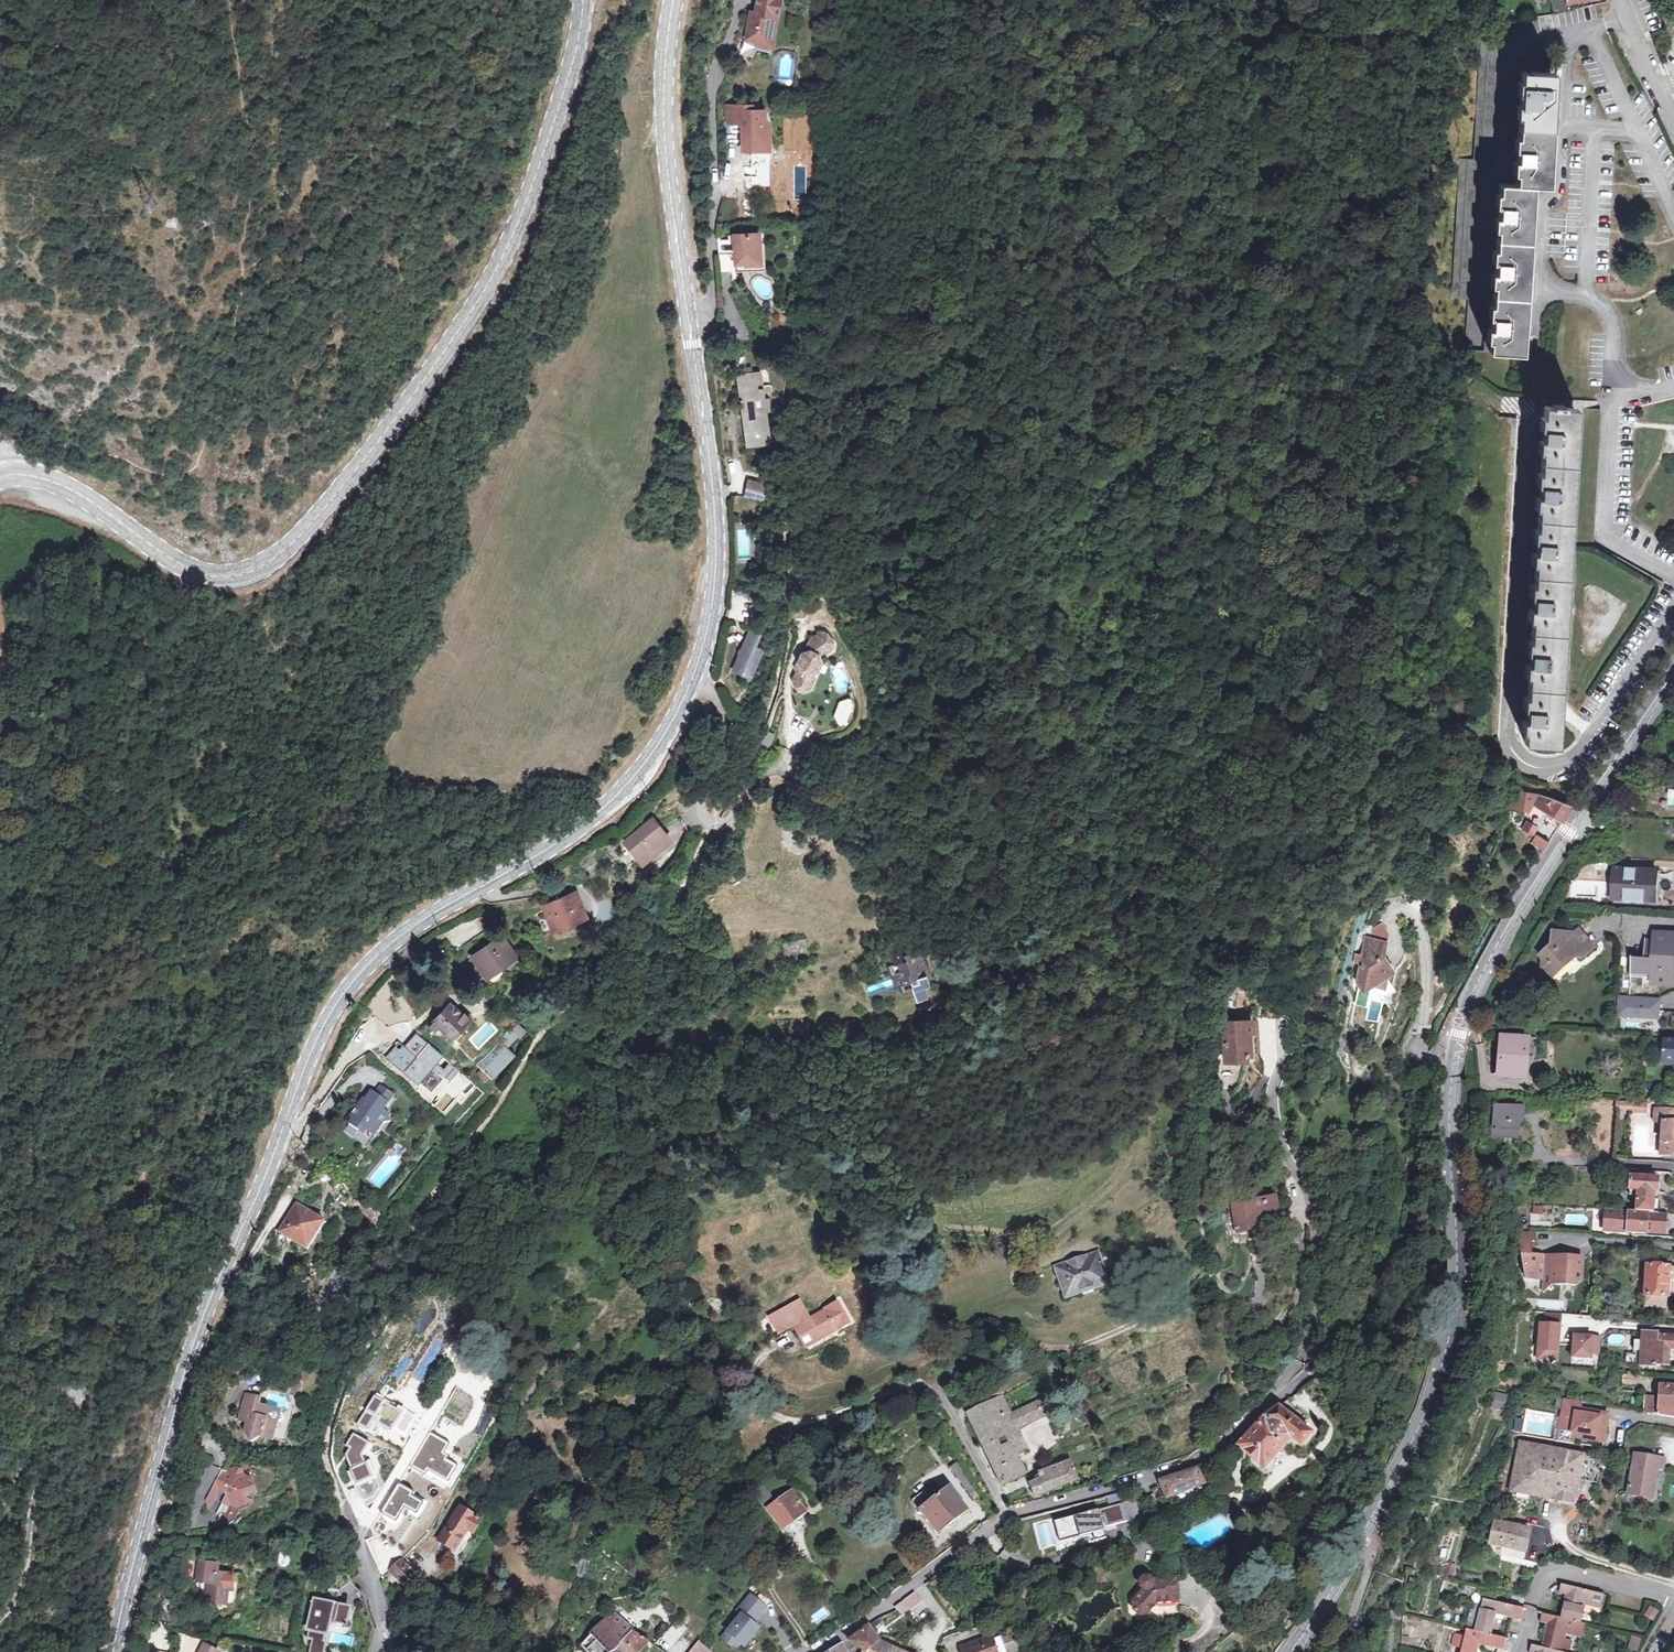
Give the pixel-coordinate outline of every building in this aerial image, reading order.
[(750,46),(776,49),(780,22),(783,1),(779,0),(761,0),(758,19),(754,19),(750,46)] [(1566,9),(1564,3),(1578,0),(1550,0),(1552,13),(1566,9)] [(1484,42),(1483,54),(1500,55),(1501,43),(1484,42)] [(776,49),(750,46),(749,54),(775,58),(776,49)] [(1493,162),(1500,55),(1483,54),(1475,161),(1464,160),(1454,296),(1470,298),(1480,161),(1493,162)] [(1518,131),(1550,134),(1555,77),(1522,74),(1518,131)] [(756,152),(767,152),(771,117),(757,116),(757,112),(734,110),(731,127),(747,130),(746,146),(755,147),(756,152)] [(777,117),(771,117),(767,152),(772,153),(777,117)] [(1550,134),(1518,131),(1513,186),(1531,187),(1546,188),(1550,134)] [(1492,241),(1526,244),(1531,187),(1513,186),(1497,185),(1492,241)] [(736,239),(736,263),(736,268),(736,270),(762,270),(761,238),(736,239)] [(722,244),(722,259),(730,259),(730,263),(736,263),(736,239),(731,240),(730,244),(722,244)] [(1488,298),(1522,300),(1526,244),(1492,241),(1488,298)] [(1522,300),(1488,298),(1484,353),(1518,356),(1522,300)] [(733,345),(727,344),(728,357),(735,356),(733,345)] [(736,373),(736,379),(752,378),(750,371),(736,373)] [(758,377),(752,378),(736,379),(744,446),(767,443),(758,377)] [(1541,464),(1581,466),(1583,411),(1563,409),(1563,405),(1554,405),(1553,409),(1546,408),(1545,418),(1540,417),(1538,455),(1542,455),(1541,464)] [(1601,410),(1583,411),(1581,466),(1578,518),(1575,554),(1653,600),(1663,583),(1594,543),(1601,410)] [(1537,515),(1578,518),(1581,466),(1541,464),(1540,475),(1536,475),(1534,506),(1538,507),(1537,515)] [(742,503),(757,508),(761,492),(747,487),(742,503)] [(1532,574),(1574,577),(1575,554),(1578,518),(1537,515),(1536,530),(1533,530),(1530,565),(1534,565),(1532,574)] [(1529,632),(1569,635),(1574,577),(1532,574),(1531,586),(1528,586),(1525,620),(1530,620),(1529,632)] [(809,680),(814,669),(812,664),(818,650),(829,643),(831,636),(823,624),(817,623),(808,629),(805,637),(806,640),(805,641),(799,643),(797,651),(799,657),(797,662),(794,663),(791,670),(795,678),(803,682),(809,680)] [(1526,690),(1564,692),(1569,635),(1529,632),(1529,643),(1525,643),(1523,677),(1526,677),(1526,690)] [(745,639),(726,677),(742,685),(755,659),(746,655),(752,642),(745,639)] [(1564,692),(1526,690),(1526,698),(1521,697),(1518,730),(1523,731),(1522,743),(1561,745),(1562,724),(1564,692)] [(853,724),(850,700),(834,702),(837,726),(853,724)] [(762,745),(771,747),(775,734),(766,731),(762,745)] [(899,765),(891,754),(880,762),(888,773),(899,765)] [(1538,794),(1522,790),(1518,808),(1528,811),(1535,799),(1538,800),(1536,803),(1561,817),(1567,806),(1538,794)] [(1524,829),(1532,834),(1537,825),(1533,823),(1536,820),(1541,811),(1536,808),(1529,819),(1524,829)] [(1617,815),(1617,826),(1627,826),(1628,816),(1617,815)] [(624,841),(637,857),(655,842),(660,847),(669,839),(651,818),(624,841)] [(1534,842),(1543,848),(1556,829),(1545,824),(1534,842)] [(1613,830),(1599,829),(1598,837),(1612,838),(1613,830)] [(655,842),(637,857),(642,863),(660,847),(655,842)] [(1658,872),(1617,869),(1615,899),(1656,901),(1658,872)] [(578,895),(545,908),(554,931),(586,918),(578,895)] [(487,926),(495,920),(486,909),(474,918),(487,926)] [(1372,935),(1387,939),(1389,930),(1375,926),(1372,935)] [(1563,934),(1563,931),(1554,930),(1553,944),(1542,952),(1543,957),(1540,963),(1539,964),(1539,966),(1540,968),(1541,970),(1542,972),(1543,973),(1545,974),(1547,975),(1549,975),(1555,975),(1555,967),(1572,955),(1584,956),(1595,946),(1582,931),(1578,934),(1563,934)] [(1652,949),(1652,956),(1643,955),(1631,955),(1630,976),(1651,977),(1650,982),(1673,983),(1673,969),(1671,968),(1672,952),(1673,952),(1673,931),(1653,930),(1652,949)] [(1379,954),(1380,949),(1382,942),(1363,938),(1353,981),(1357,987),(1362,984),(1382,988),(1384,975),(1386,970),(1378,959),(1381,955),(1379,954)] [(488,978),(516,959),(502,940),(475,959),(488,978)] [(887,950),(887,951),(891,964),(885,967),(892,985),(905,979),(913,999),(925,995),(919,980),(929,976),(918,948),(901,955),(897,945),(887,950)] [(1383,950),(1380,949),(1379,954),(1381,955),(1378,959),(1386,970),(1384,975),(1390,971),(1381,956),(1383,950)] [(1660,997),(1619,994),(1617,1014),(1658,1017),(1660,997)] [(434,1032),(438,1028),(451,1041),(471,1020),(464,1012),(461,1015),(450,1005),(429,1026),(434,1032)] [(1237,1055),(1258,1053),(1255,1020),(1225,1022),(1226,1033),(1223,1033),(1225,1059),(1237,1059),(1237,1055)] [(519,1023),(507,1037),(515,1044),(527,1030),(519,1023)] [(1666,1036),(1664,1062),(1673,1063),(1673,1037),(1666,1036)] [(1526,1076),(1528,1054),(1528,1040),(1502,1039),(1500,1075),(1526,1076)] [(1536,1040),(1528,1040),(1528,1054),(1536,1054),(1536,1040)] [(516,1056),(501,1041),(479,1064),(494,1079),(516,1056)] [(373,1092),(387,1101),(392,1093),(378,1085),(373,1092)] [(384,1120),(388,1114),(389,1112),(383,1107),(387,1101),(373,1092),(369,1091),(366,1097),(361,1098),(360,1112),(353,1112),(349,1118),(351,1120),(348,1125),(367,1135),(373,1124),(384,1120)] [(1631,1108),(1641,1109),(1641,1101),(1631,1100),(1631,1108)] [(1519,1136),(1520,1118),(1523,1118),(1524,1105),(1498,1103),(1495,1134),(1519,1136)] [(1657,1109),(1655,1109),(1655,1120),(1662,1120),(1660,1153),(1671,1154),(1672,1158),(1672,1159),(1673,1159),(1673,1110),(1657,1109)] [(1636,1211),(1646,1211),(1653,1212),(1654,1194),(1659,1195),(1661,1171),(1615,1168),(1614,1173),(1632,1175),(1630,1195),(1637,1196),(1636,1211)] [(1236,1232),(1260,1228),(1259,1220),(1269,1218),(1273,1217),(1270,1201),(1233,1207),(1236,1232)] [(1532,1214),(1544,1215),(1545,1207),(1533,1205),(1532,1214)] [(308,1252),(325,1224),(297,1206),(280,1233),(308,1252)] [(1636,1211),(1604,1208),(1603,1218),(1607,1218),(1606,1230),(1644,1233),(1644,1230),(1663,1231),(1664,1213),(1653,1212),(1646,1211),(1636,1211)] [(1259,1220),(1260,1228),(1270,1227),(1269,1218),(1259,1220)] [(1520,1230),(1529,1278),(1545,1280),(1546,1256),(1533,1255),(1534,1241),(1536,1241),(1537,1232),(1520,1230)] [(1098,1253),(1055,1268),(1065,1299),(1109,1285),(1098,1253)] [(1585,1258),(1546,1256),(1545,1280),(1544,1290),(1546,1290),(1554,1284),(1578,1285),(1583,1280),(1585,1258)] [(1646,1265),(1646,1266),(1645,1284),(1644,1304),(1650,1305),(1650,1306),(1665,1306),(1666,1296),(1667,1296),(1667,1295),(1673,1296),(1673,1275),(1673,1267),(1668,1267),(1668,1266),(1646,1265)] [(812,1323),(809,1318),(800,1301),(768,1319),(778,1338),(797,1326),(798,1330),(796,1331),(804,1346),(834,1329),(836,1333),(849,1326),(836,1303),(823,1310),(825,1315),(812,1323)] [(823,1310),(809,1318),(812,1323),(825,1315),(823,1310)] [(1562,1315),(1546,1314),(1545,1324),(1540,1324),(1538,1359),(1559,1360),(1562,1315)] [(1643,1332),(1642,1341),(1642,1351),(1641,1365),(1656,1366),(1656,1364),(1673,1365),(1673,1336),(1659,1335),(1657,1333),(1643,1332)] [(1601,1337),(1575,1336),(1573,1357),(1592,1359),(1592,1353),(1600,1354),(1601,1337)] [(1642,1341),(1634,1340),(1634,1350),(1642,1351),(1642,1341)] [(1633,1383),(1634,1374),(1624,1374),(1622,1373),(1621,1382),(1633,1383)] [(1659,1414),(1673,1417),(1673,1386),(1660,1385),(1659,1396),(1644,1395),(1643,1410),(1658,1412),(1659,1414)] [(254,1417),(248,1434),(252,1440),(261,1434),(285,1442),(294,1414),(288,1412),(259,1403),(261,1396),(249,1392),(241,1415),(250,1419),(250,1416),(254,1417)] [(1505,1396),(1494,1393),(1491,1407),(1501,1409),(1505,1396)] [(403,1411),(374,1394),(356,1423),(367,1429),(372,1421),(390,1431),(403,1411)] [(1026,1474),(1016,1454),(1027,1449),(1018,1429),(1052,1413),(1045,1398),(1011,1414),(1002,1397),(968,1413),(1003,1485),(1026,1474)] [(1555,1406),(1563,1407),(1564,1399),(1557,1398),(1555,1406)] [(1579,1413),(1580,1408),(1581,1401),(1565,1398),(1564,1399),(1563,1407),(1559,1430),(1596,1436),(1600,1416),(1579,1413)] [(1262,1419),(1253,1429),(1238,1445),(1264,1471),(1291,1441),(1302,1448),(1313,1435),(1279,1406),(1262,1419)] [(1608,1413),(1580,1408),(1579,1413),(1600,1416),(1596,1436),(1559,1430),(1557,1441),(1573,1443),(1574,1437),(1603,1442),(1608,1413)] [(250,1416),(250,1419),(246,1429),(248,1434),(254,1417),(250,1416)] [(1515,1418),(1514,1432),(1522,1432),(1523,1419),(1515,1418)] [(450,1442),(429,1430),(409,1465),(425,1474),(428,1470),(448,1482),(458,1464),(448,1458),(450,1455),(444,1452),(450,1442)] [(369,1441),(353,1432),(345,1445),(349,1448),(344,1454),(363,1501),(374,1496),(378,1489),(366,1460),(365,1461),(362,1454),(369,1441)] [(1585,1455),(1523,1442),(1513,1492),(1575,1504),(1585,1455)] [(1634,1454),(1628,1494),(1647,1498),(1649,1484),(1655,1485),(1657,1468),(1663,1469),(1665,1459),(1634,1454)] [(1079,1480),(1071,1460),(1040,1473),(1042,1479),(1031,1484),(1036,1497),(1079,1480)] [(975,1501),(981,1496),(958,1463),(951,1467),(975,1501)] [(226,1470),(217,1486),(219,1487),(225,1490),(226,1493),(223,1499),(237,1506),(246,1503),(248,1499),(252,1491),(255,1487),(252,1478),(244,1474),(243,1469),(238,1467),(226,1470)] [(1159,1483),(1160,1486),(1166,1500),(1204,1486),(1197,1470),(1159,1483)] [(414,1490),(398,1481),(380,1512),(395,1521),(404,1506),(416,1513),(423,1501),(412,1494),(414,1490)] [(206,1498),(208,1506),(219,1487),(217,1486),(214,1484),(206,1498)] [(932,1501),(924,1492),(912,1501),(939,1534),(969,1509),(951,1487),(932,1501)] [(755,1495),(763,1506),(769,1501),(762,1491),(755,1495)] [(792,1494),(768,1511),(783,1531),(806,1514),(792,1494)] [(1120,1505),(1054,1522),(1059,1543),(1093,1534),(1095,1542),(1106,1539),(1103,1529),(1124,1523),(1120,1505)] [(482,1521),(460,1507),(439,1542),(457,1554),(459,1548),(469,1532),(474,1535),(482,1521)] [(1531,1530),(1498,1522),(1493,1544),(1526,1551),(1527,1549),(1531,1530)] [(371,1556),(374,1561),(384,1555),(375,1537),(365,1541),(371,1556)] [(778,1550),(786,1560),(797,1552),(789,1542),(778,1550)] [(778,1550),(767,1558),(775,1568),(786,1560),(778,1550)] [(277,1553),(280,1567),(291,1565),(289,1552),(277,1553)] [(403,1560),(390,1573),(403,1585),(415,1574),(403,1560)] [(207,1603),(218,1605),(218,1600),(227,1602),(229,1592),(232,1592),(234,1577),(219,1574),(220,1565),(203,1562),(200,1574),(211,1576),(210,1583),(207,1603)] [(199,1581),(210,1583),(211,1576),(200,1574),(199,1581)] [(1176,1577),(1153,1579),(1149,1577),(1143,1577),(1140,1580),(1141,1586),(1144,1588),(1130,1606),(1145,1619),(1158,1602),(1179,1600),(1176,1577)] [(1574,1621),(1583,1623),(1585,1616),(1586,1610),(1588,1604),(1602,1608),(1605,1595),(1563,1585),(1561,1594),(1568,1596),(1563,1618),(1574,1621)] [(915,1592),(894,1608),(902,1618),(922,1601),(915,1592)] [(767,1608),(752,1596),(739,1612),(743,1615),(723,1639),(732,1646),(738,1646),(741,1644),(743,1645),(750,1637),(752,1639),(760,1629),(754,1623),(767,1608)] [(1485,1600),(1483,1605),(1476,1631),(1491,1635),(1496,1615),(1522,1621),(1525,1609),(1485,1600)] [(315,1601),(308,1638),(315,1639),(313,1651),(326,1651),(332,1622),(346,1625),(350,1608),(315,1601)] [(1468,1629),(1476,1631),(1483,1605),(1472,1602),(1465,1628),(1468,1629)] [(1653,1619),(1659,1609),(1649,1604),(1644,1614),(1653,1619)] [(613,1651),(622,1643),(632,1632),(615,1613),(614,1612),(586,1639),(584,1638),(582,1640),(583,1641),(581,1644),(588,1651),(613,1651)] [(1583,1623),(1574,1621),(1563,1618),(1543,1613),(1542,1621),(1550,1623),(1543,1648),(1546,1648),(1560,1651),(1562,1651),(1566,1637),(1567,1633),(1583,1636),(1586,1624),(1583,1623)] [(894,1648),(881,1642),(870,1626),(849,1641),(858,1647),(856,1651),(857,1651),(892,1651),(894,1648)] [(1491,1635),(1476,1631),(1468,1629),(1467,1635),(1463,1648),(1462,1651),(1478,1651),(1480,1644),(1504,1650),(1507,1638),(1491,1635)] [(632,1632),(622,1643),(613,1651),(640,1651),(649,1644),(632,1632)] [(1451,1644),(1463,1648),(1467,1635),(1455,1632),(1451,1644)] [(750,1637),(743,1645),(745,1647),(752,1639),(750,1637)] [(983,1641),(983,1644),(965,1649),(966,1651),(1000,1651),(996,1640),(996,1637),(983,1641)] [(1562,1651),(1570,1651),(1573,1639),(1566,1637),(1562,1651)] [(1630,1637),(1627,1650),(1635,1651),(1636,1651),(1640,1639),(1630,1637)] [(996,1640),(1000,1651),(1006,1651),(1003,1638),(996,1640)] [(699,1641),(690,1651),(712,1651),(699,1641)]
